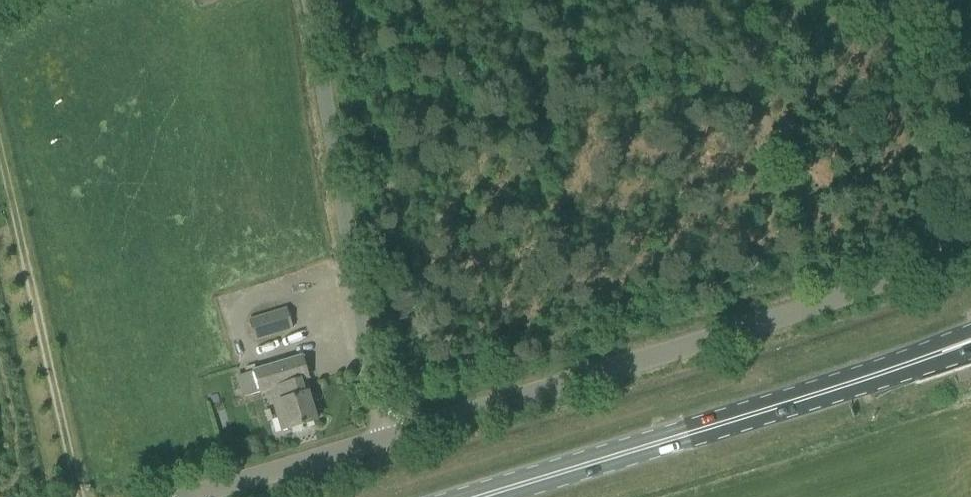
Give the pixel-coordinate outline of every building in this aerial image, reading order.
[(255,341),(292,329),(286,308),(248,319),(255,341)] [(307,393),(303,381),(310,379),(302,355),(252,370),(253,372),(236,377),(242,398),(259,393),(260,395),(270,392),(277,414),(283,413),(288,430),(317,421),(308,393),(307,393)]
